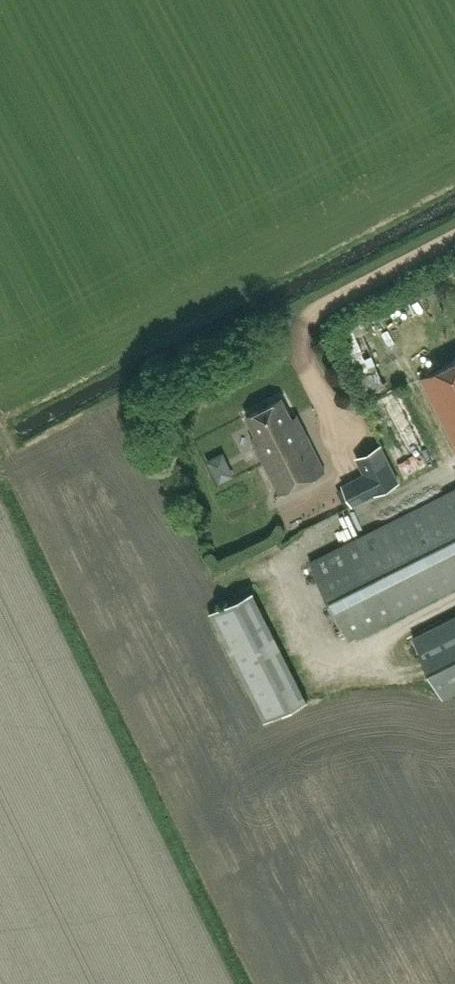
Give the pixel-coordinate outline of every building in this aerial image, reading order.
[(357,322),(342,328),(350,348),(365,343),(357,322)] [(421,377),(454,445),(454,361),(421,377)] [(282,397),(246,415),(256,435),(251,438),(279,493),(325,470),(302,425),(297,427),(282,397)] [(380,490),(398,481),(380,446),(363,455),(371,471),(380,490)] [(223,448),(211,455),(222,475),(234,468),(223,448)] [(349,638),(454,585),(454,488),(310,561),(349,638)] [(294,526),(312,518),(301,495),(283,503),(294,526)] [(345,529),(357,522),(350,511),(338,518),(345,529)] [(265,720),(308,698),(253,588),(210,610),(265,720)] [(412,637),(442,697),(454,691),(454,616),(412,637)]
